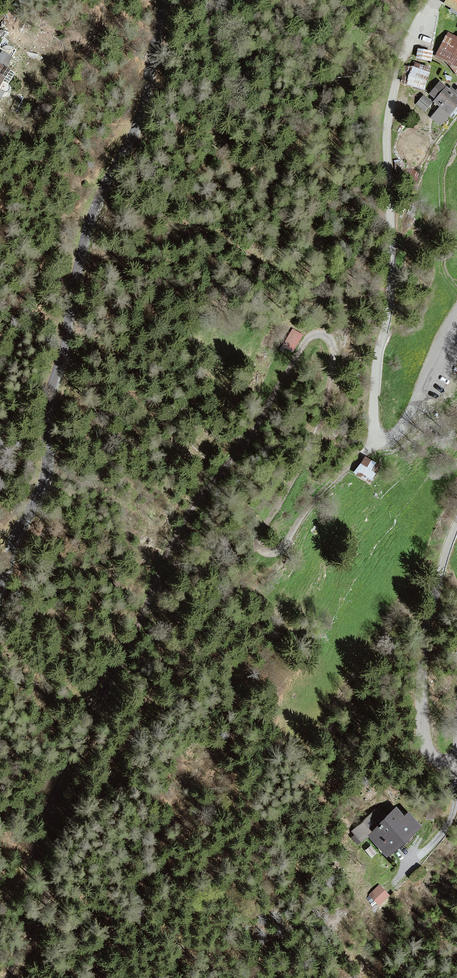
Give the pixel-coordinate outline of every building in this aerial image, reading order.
[(444,4),(451,9),(450,11),(456,15),(456,0),(446,0),(444,4)] [(448,33),(437,55),(447,61),(456,74),(456,37),(456,38),(448,33)] [(433,51),(418,48),(416,58),(431,61),(433,51)] [(8,70),(5,68),(11,57),(3,52),(0,57),(0,83),(8,70)] [(412,68),(406,84),(425,90),(432,68),(414,62),(412,68)] [(404,66),(401,82),(406,84),(412,68),(404,66)] [(452,77),(445,74),(443,80),(450,83),(452,77)] [(430,94),(436,99),(434,101),(433,102),(435,103),(440,107),(431,117),(441,125),(449,114),(456,105),(456,88),(456,90),(451,86),(449,89),(446,86),(440,81),(430,94)] [(424,95),(416,105),(425,111),(432,102),(424,95)] [(418,184),(422,172),(410,169),(406,180),(418,184)] [(407,217),(405,225),(411,227),(413,219),(407,217)] [(294,351),(303,335),(293,329),(283,345),(294,351)] [(366,456),(353,473),(368,484),(380,467),(366,456)] [(387,855),(421,827),(409,813),(404,818),(396,810),(387,818),(379,809),(353,831),(362,840),(369,834),(387,855)] [(388,895),(379,886),(370,894),(379,904),(388,895)]
